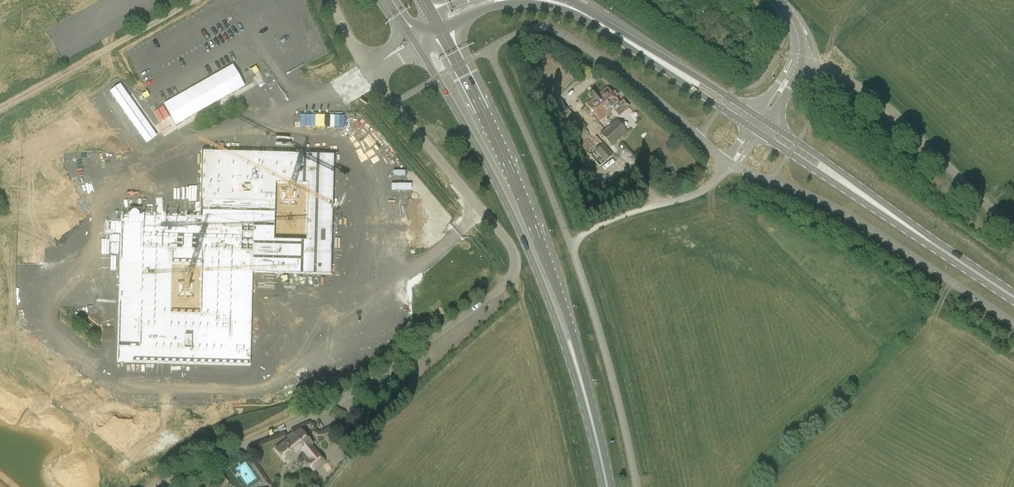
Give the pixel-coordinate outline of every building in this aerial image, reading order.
[(599,120),(619,104),(606,89),(587,105),(599,120)] [(557,112),(568,123),(574,116),(564,105),(558,98),(549,107),(555,114),(557,112)] [(578,118),(571,124),(580,134),(579,136),(582,139),(588,133),(585,130),(587,128),(578,118)] [(627,132),(616,119),(599,134),(611,147),(627,132)] [(597,169),(612,155),(602,144),(587,158),(597,169)] [(105,221),(105,234),(120,234),(116,363),(251,366),(253,273),(331,275),(334,155),(202,151),(200,217),(120,214),(120,222),(105,221)] [(313,469),(323,460),(310,445),(311,444),(299,429),(275,450),(288,464),(303,451),(310,459),(307,461),(313,469)] [(219,486),(222,486),(228,482),(225,478),(217,484),(219,486)]
